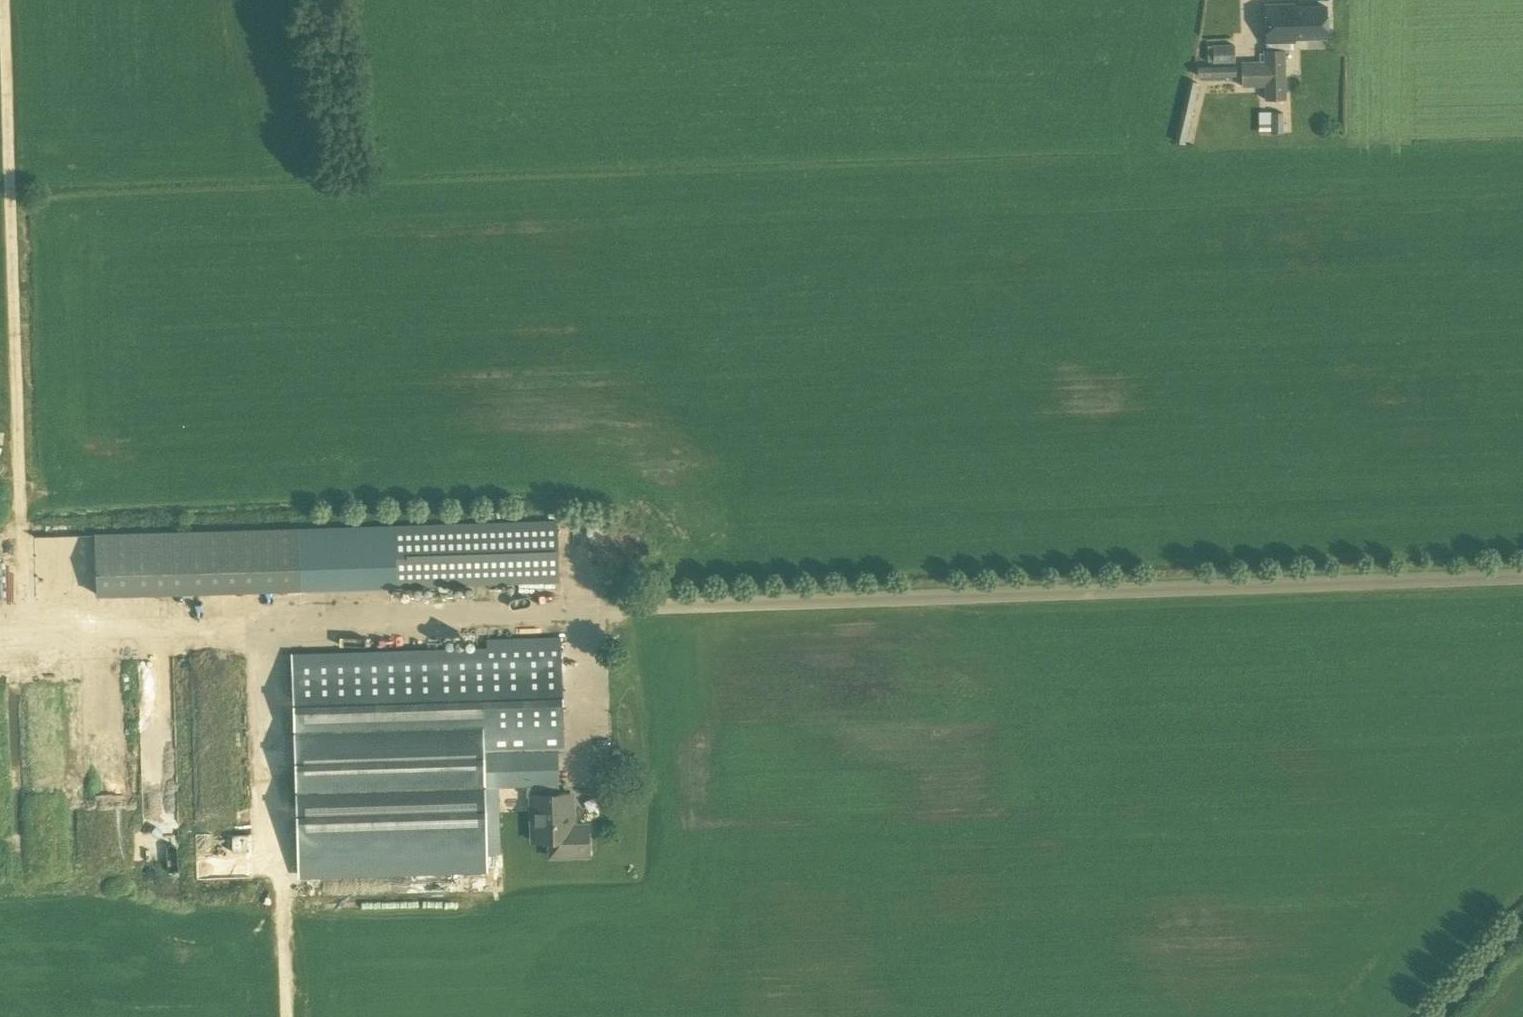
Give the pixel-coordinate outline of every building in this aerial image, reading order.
[(1293,4),(1293,3),(1265,3),(1266,40),(1293,40),(1293,37),(1325,37),(1325,4),(1293,4)] [(1197,77),(1234,76),(1233,44),(1212,44),(1212,65),(1197,66),(1197,77)] [(1286,100),(1284,49),(1263,50),(1263,61),(1240,61),(1241,87),(1264,86),(1265,100),(1286,100)] [(1184,143),(1198,83),(1188,81),(1174,141),(1184,143)] [(1271,133),(1283,133),(1283,112),(1270,112),(1271,133)] [(558,580),(556,520),(393,525),(395,585),(558,580)] [(301,588),(395,585),(393,525),(299,528),(301,588)] [(486,647),(291,653),(297,877),(487,872),(484,754),(524,753),(525,797),(528,797),(529,842),(547,841),(547,858),(589,857),(588,823),(576,824),(574,824),(574,817),(573,792),(558,793),(557,753),(564,753),(560,637),(486,640),(486,647)] [(216,792),(200,793),(201,817),(231,816),(229,779),(215,779),(216,792)]
